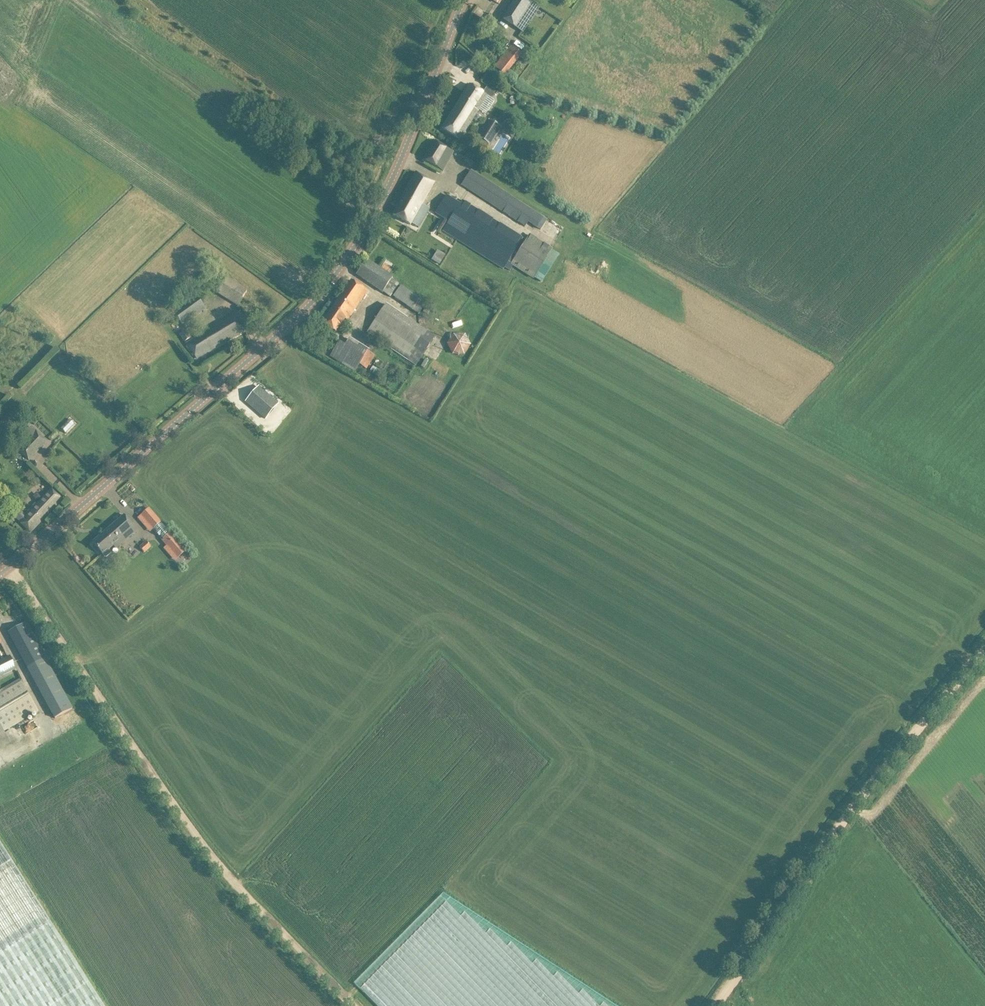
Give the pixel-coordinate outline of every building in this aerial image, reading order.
[(502,19),(510,25),(516,28),(532,3),(527,0),(515,0),(502,19)] [(494,66),(505,75),(522,54),(511,45),(494,66)] [(486,114),(495,101),(470,85),(442,128),(460,139),(478,111),(476,109),(477,108),(486,114)] [(477,137),(490,145),(501,127),(488,119),(477,137)] [(502,125),(510,133),(516,128),(508,119),(502,125)] [(436,140),(423,161),(431,166),(434,168),(434,167),(447,147),(436,140)] [(502,162),(498,168),(505,173),(509,168),(502,162)] [(462,185),(526,226),(528,222),(537,228),(545,217),(472,169),(462,185)] [(423,204),(435,184),(416,173),(402,197),(403,198),(393,215),(410,225),(411,223),(419,228),(430,209),(423,204)] [(435,212),(449,221),(444,229),(496,263),(504,268),(508,262),(511,264),(511,265),(534,279),(553,249),(530,234),(526,241),(523,239),(524,237),(516,232),(464,199),(461,203),(447,194),(435,212)] [(438,252),(433,261),(441,266),(446,257),(438,252)] [(356,274),(364,280),(383,292),(393,278),(366,260),(356,274)] [(217,292),(238,306),(247,291),(226,278),(217,292)] [(323,323),(335,332),(344,319),(347,321),(367,291),(352,281),(323,323)] [(392,297),(419,315),(427,303),(401,284),(392,297)] [(170,308),(184,327),(189,324),(187,322),(205,309),(193,292),(170,308)] [(368,332),(416,365),(435,337),(387,304),(368,332)] [(245,331),(233,315),(186,344),(196,359),(245,331)] [(180,334),(185,342),(191,338),(185,331),(180,334)] [(463,355),(472,344),(455,331),(444,346),(456,356),(459,352),(463,355)] [(346,345),(340,341),(329,356),(354,372),(368,350),(350,338),(346,345)] [(246,402),(266,418),(278,404),(259,387),(246,402)] [(31,440),(25,447),(27,449),(23,453),(28,458),(44,441),(30,428),(24,433),(31,440)] [(14,517),(23,526),(30,532),(62,499),(52,489),(32,511),(29,508),(24,514),(21,510),(14,517)] [(146,527),(149,524),(172,552),(180,545),(149,509),(139,518),(146,527)] [(116,549),(137,530),(124,516),(92,543),(102,555),(103,554),(105,556),(107,556),(110,554),(110,552),(108,550),(113,546),(116,549)] [(146,542),(140,548),(144,552),(150,546),(146,542)] [(8,632),(28,669),(46,659),(26,622),(8,632)] [(16,668),(10,656),(0,662),(0,676),(16,668)] [(39,712),(20,679),(0,691),(0,734),(39,712)] [(0,843),(0,1005),(104,1005),(0,843)]
